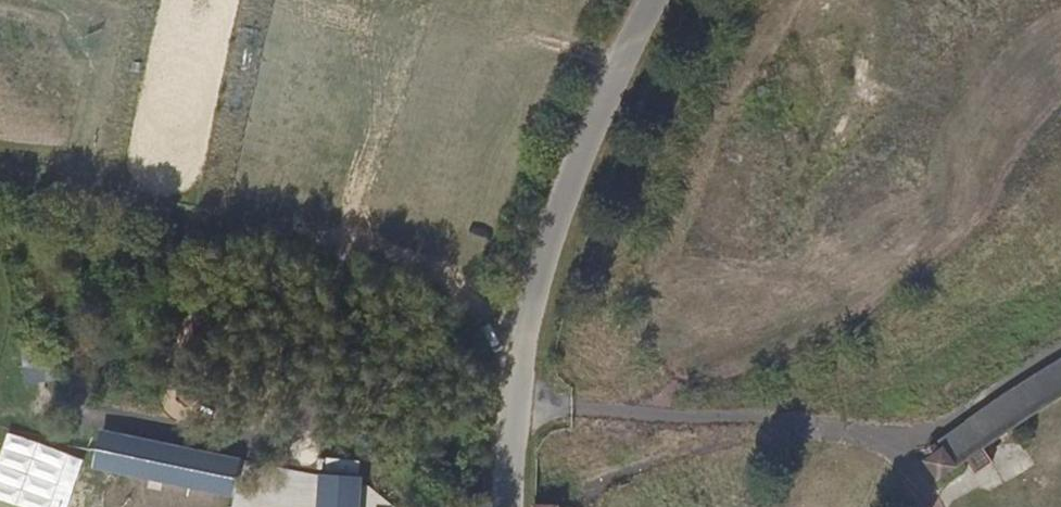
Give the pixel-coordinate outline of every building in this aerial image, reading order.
[(39,365),(39,343),(23,344),(23,382),(57,382),(57,365),(39,365)] [(944,437),(948,442),(962,464),(1032,417),(1060,399),(1060,359),(1046,368),(944,437)] [(158,434),(152,456),(166,460),(173,438),(158,434)] [(47,448),(10,435),(0,463),(0,506),(27,506),(47,448)] [(962,464),(948,442),(925,456),(940,478),(962,464)] [(98,462),(61,451),(45,506),(85,506),(98,462)] [(250,502),(116,470),(107,506),(249,506),(250,502)] [(330,473),(327,506),(372,506),(374,477),(330,473)]
